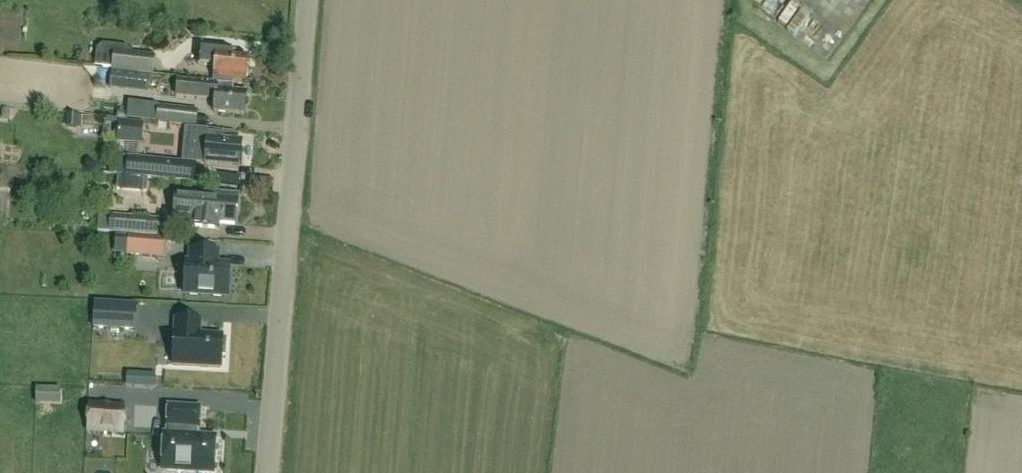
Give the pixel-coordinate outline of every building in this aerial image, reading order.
[(781,34),(813,42),(818,20),(786,12),(781,34)] [(199,49),(198,65),(215,67),(214,82),(233,84),(234,80),(245,81),(245,78),(248,76),(248,71),(246,70),(247,57),(234,56),(235,52),(199,49)] [(97,62),(97,68),(153,74),(155,57),(114,52),(113,63),(112,63),(112,64),(97,62)] [(153,74),(97,68),(96,69),(111,71),(109,90),(148,94),(150,75),(153,75),(153,74)] [(176,96),(196,97),(215,99),(214,112),(244,115),(246,97),(232,96),(232,92),(217,91),(217,88),(177,84),(176,96)] [(198,111),(157,106),(157,107),(155,123),(159,123),(195,128),(198,111)] [(128,108),(127,119),(142,120),(143,109),(128,108)] [(68,114),(67,126),(77,127),(78,115),(68,114)] [(142,121),(118,119),(117,140),(140,142),(142,121)] [(98,146),(98,123),(79,123),(79,146),(98,146)] [(185,128),(182,161),(205,163),(240,166),(242,142),(222,140),(223,135),(208,134),(208,130),(185,128)] [(139,167),(138,177),(194,182),(195,165),(152,161),(151,166),(142,165),(139,167)] [(127,166),(115,165),(114,174),(113,175),(126,176),(127,166)] [(197,193),(176,191),(173,221),(191,223),(191,226),(218,229),(218,224),(234,225),(236,207),(237,207),(238,196),(214,193),(214,200),(196,198),(197,193)] [(109,233),(159,237),(160,220),(111,216),(109,233)] [(163,259),(164,241),(128,238),(127,256),(163,259)] [(185,262),(182,294),(226,297),(229,265),(217,264),(218,252),(189,250),(189,262),(185,262)] [(95,303),(93,328),(135,330),(136,305),(95,303)] [(221,336),(221,334),(199,333),(199,319),(174,318),(173,363),(219,366),(220,352),(223,353),(223,337),(221,336)] [(155,374),(127,373),(126,387),(154,388),(155,374)] [(35,405),(60,405),(60,389),(35,388),(35,405)] [(126,406),(88,403),(86,434),(124,436),(126,406)] [(211,472),(213,436),(195,436),(195,427),(197,427),(199,408),(167,406),(165,434),(163,434),(162,452),(161,469),(211,472)]
